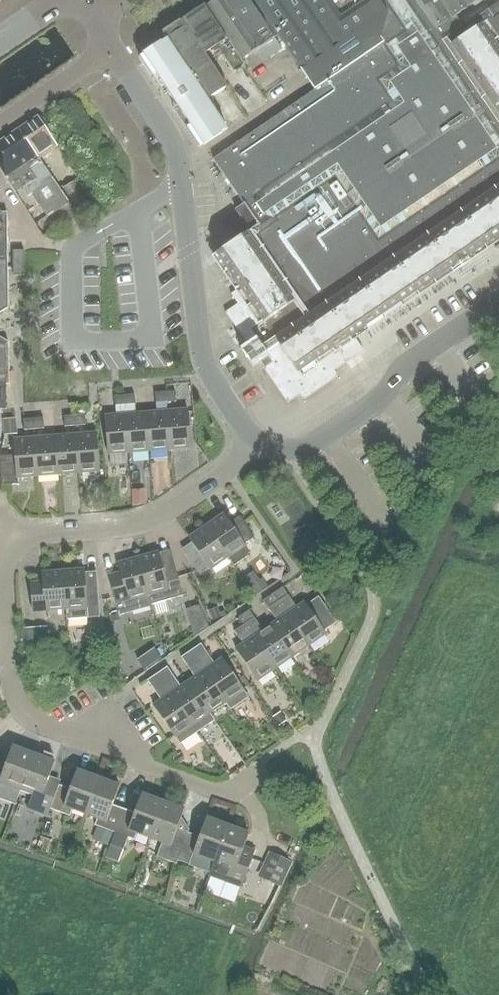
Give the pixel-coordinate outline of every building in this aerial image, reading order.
[(204,5),(241,61),(242,60),(276,37),(252,0),(211,0),(204,5)] [(399,14),(383,25),(379,38),(350,58),(311,86),(314,91),(213,159),(244,204),(256,196),(267,211),(271,216),(216,254),(240,288),(231,294),(238,304),(225,312),(247,344),(240,349),(252,367),(259,362),(287,403),(300,394),(303,400),(338,376),(335,371),(346,362),(336,347),(456,266),(498,236),(498,16),(494,20),(487,10),(463,26),(456,16),(451,19),(435,30),(414,0),(389,0),(399,14)] [(311,86),(350,58),(379,38),(383,25),(399,14),(389,0),(252,0),(276,37),(300,71),(311,86)] [(451,19),(438,0),(414,0),(435,30),(451,19)] [(456,16),(479,0),(438,0),(451,19),(456,16)] [(498,15),(498,2),(487,10),(494,19),(498,15)] [(245,65),(242,60),(241,61),(204,5),(181,19),(204,55),(215,47),(233,73),(245,65)] [(162,32),(166,38),(159,43),(156,40),(142,51),(184,115),(206,100),(226,87),(206,57),(204,55),(181,19),(162,32)] [(204,145),(226,131),(206,100),(184,115),(204,145)] [(37,116),(18,128),(39,159),(57,147),(37,116)] [(39,159),(18,128),(0,140),(0,170),(6,180),(7,179),(15,192),(22,187),(28,197),(32,195),(46,218),(68,203),(39,159)] [(76,209),(88,201),(75,181),(63,188),(76,209)] [(23,251),(13,251),(12,276),(23,276),(23,251)] [(8,357),(8,342),(0,337),(0,358),(8,357)] [(9,384),(8,357),(0,358),(0,384),(9,384)] [(156,403),(166,402),(166,392),(155,393),(156,403)] [(166,392),(166,402),(176,402),(175,392),(166,392)] [(125,406),(124,395),(114,396),(115,406),(125,406)] [(124,395),(125,406),(135,405),(134,395),(124,395)] [(167,412),(170,448),(191,446),(188,411),(167,412)] [(149,449),(170,448),(167,412),(146,414),(149,449)] [(128,451),(149,449),(146,414),(125,416),(128,451)] [(84,415),(74,416),(75,426),(84,425),(84,415)] [(75,426),(74,416),(64,416),(64,427),(75,426)] [(107,453),(128,451),(125,416),(105,417),(107,453)] [(43,418),(33,419),(33,429),(43,428),(43,418)] [(33,429),(33,419),(23,420),(23,429),(33,429)] [(97,434),(76,436),(79,471),(100,470),(97,434)] [(58,473),(79,471),(76,436),(55,438),(58,473)] [(37,475),(58,473),(55,438),(34,439),(37,475)] [(37,475),(34,439),(13,441),(15,455),(0,457),(0,463),(2,486),(18,484),(17,476),(37,475)] [(132,489),(133,505),(146,504),(145,488),(132,489)] [(248,550),(244,544),(254,537),(240,516),(230,523),(224,515),(207,527),(227,556),(234,566),(247,557),(248,550)] [(199,575),(227,556),(207,527),(189,539),(195,547),(185,554),(199,575)] [(151,605),(171,600),(183,597),(173,560),(162,563),(159,553),(138,559),(151,605)] [(127,599),(131,611),(151,606),(151,605),(138,559),(118,565),(120,574),(109,577),(115,602),(127,599)] [(66,608),(67,620),(100,617),(97,580),(85,580),(84,571),(63,572),(66,608)] [(32,610),(66,608),(63,572),(42,574),(42,584),(30,585),(32,610)] [(263,601),(268,608),(278,602),(273,594),(263,601)] [(278,601),(308,644),(325,632),(324,631),(337,622),(319,596),(306,605),(304,602),(297,608),(288,595),(278,601)] [(291,656),(308,644),(278,601),(278,602),(268,608),(277,622),(271,627),(291,656)] [(194,637),(209,627),(199,606),(186,612),(194,637)] [(244,625),(254,618),(249,610),(239,617),(244,625)] [(244,625),(273,668),(291,656),(271,627),(264,631),(254,618),(244,625)] [(256,680),(273,668),(244,625),(234,631),(244,645),(236,650),(256,680)] [(46,627),(20,629),(22,653),(48,651),(46,627)] [(190,651),(225,701),(230,709),(248,697),(243,689),(223,659),(215,665),(201,644),(190,651)] [(162,647),(143,658),(149,667),(167,656),(162,647)] [(209,712),(225,701),(190,651),(181,657),(196,678),(189,683),(209,712)] [(157,674),(197,732),(215,720),(209,712),(189,683),(181,688),(167,667),(157,674)] [(180,744),(197,732),(157,674),(148,680),(162,701),(154,707),(174,736),(180,744)] [(33,754),(12,746),(5,765),(0,764),(0,799),(15,805),(20,790),(33,754)] [(47,817),(50,809),(59,785),(48,781),(55,762),(33,754),(20,790),(33,795),(27,809),(47,817)] [(59,785),(50,809),(70,816),(72,810),(85,814),(98,778),(77,770),(70,789),(59,785)] [(92,843),(109,849),(123,809),(112,805),(119,786),(98,778),(85,814),(97,819),(95,825),(98,827),(92,843)] [(123,809),(109,849),(120,853),(126,837),(134,840),(137,833),(149,838),(163,802),(141,794),(134,813),(123,809)] [(177,864),(178,861),(188,833),(177,829),(184,810),(163,802),(149,838),(162,843),(157,857),(177,864)] [(178,861),(210,872),(228,825),(206,818),(199,837),(188,833),(178,861)] [(210,872),(208,876),(241,888),(255,851),(244,847),(249,833),(228,825),(210,872)] [(269,852),(258,876),(282,887),(293,863),(269,852)]
